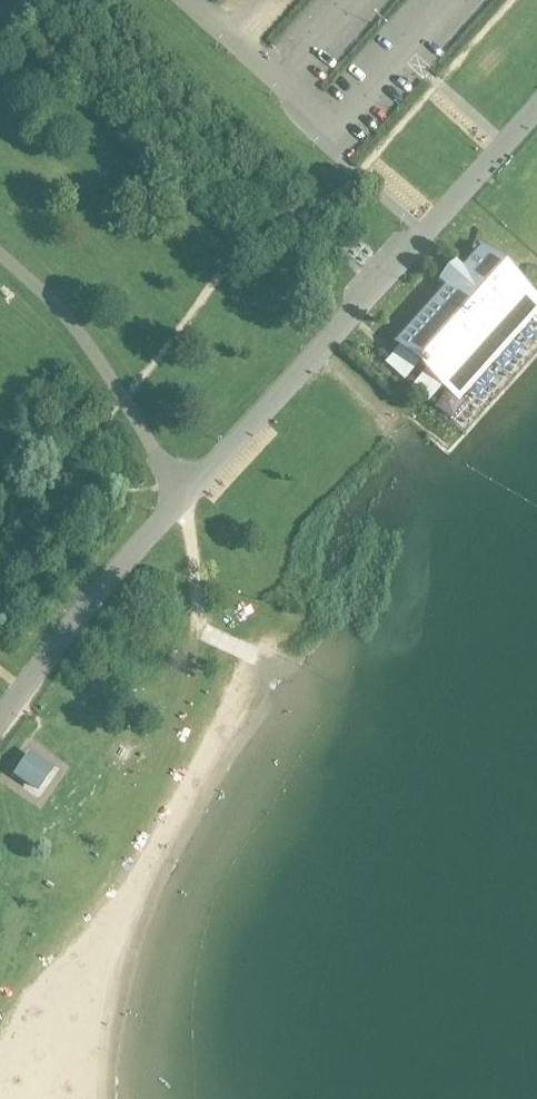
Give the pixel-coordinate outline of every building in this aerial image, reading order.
[(479,250),(396,342),(420,364),(419,365),(425,371),(426,369),(444,385),(492,330),(501,338),(518,319),(510,311),(526,292),(479,250)] [(29,753),(13,777),(36,792),(52,768),(29,753)]
